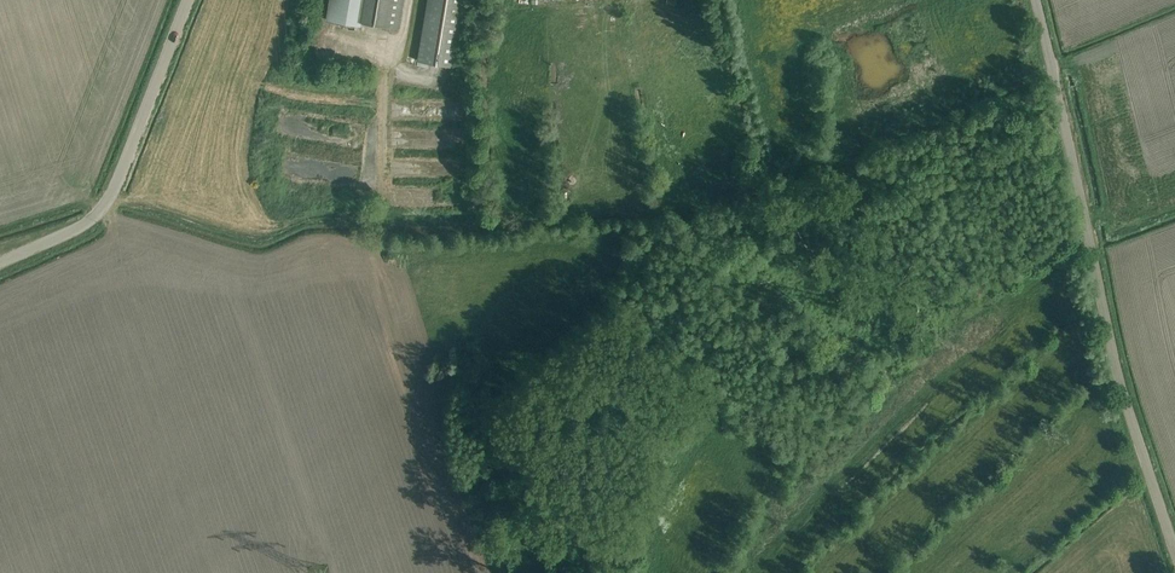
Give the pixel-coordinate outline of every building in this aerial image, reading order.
[(327,20),(361,26),(362,21),(399,28),(404,0),(331,0),(327,20)] [(417,60),(455,67),(466,0),(427,0),(417,60)]
